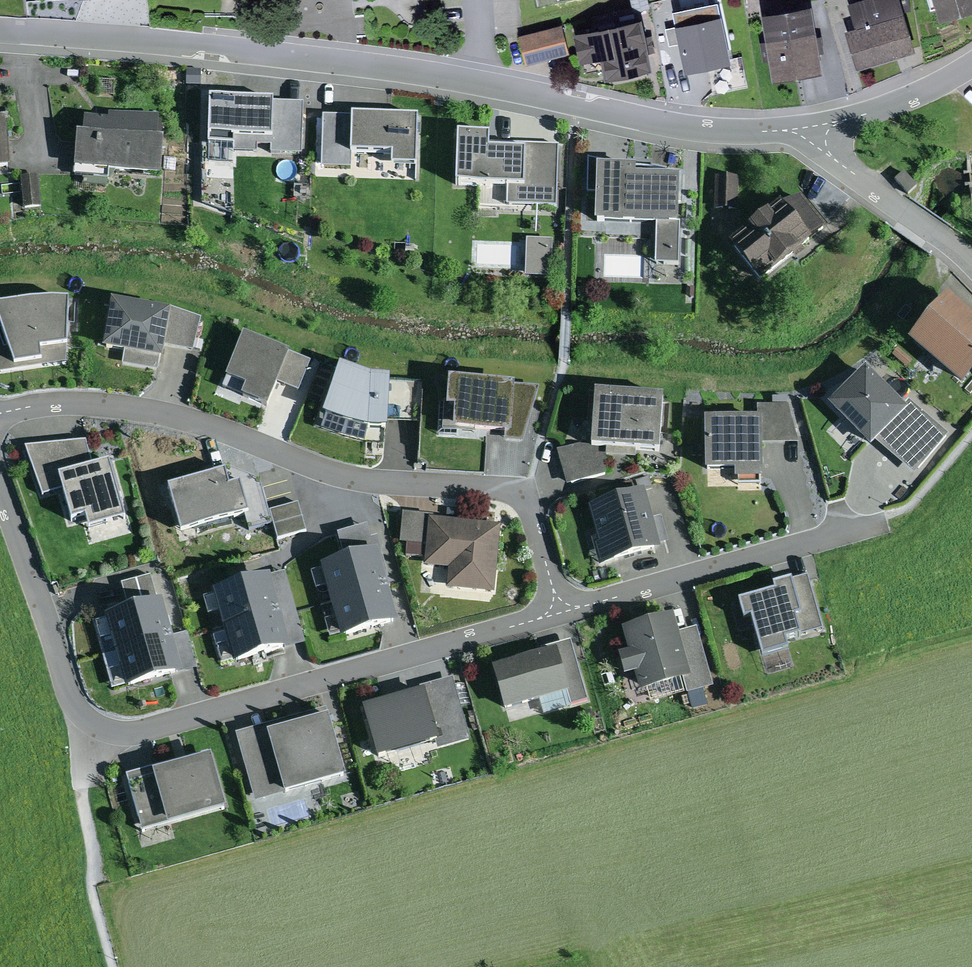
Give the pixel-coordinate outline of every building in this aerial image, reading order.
[(633,12),(650,8),(648,0),(630,0),(633,12)] [(722,1),(725,15),(738,12),(736,0),(726,0),(722,1)] [(857,70),(915,52),(900,0),(864,0),(848,5),(856,29),(845,32),(857,70)] [(940,22),(971,12),(971,0),(933,0),(940,22)] [(687,24),(675,26),(684,74),(731,65),(718,1),(684,8),(687,24)] [(811,8),(762,16),(773,82),(822,74),(811,8)] [(641,22),(573,34),(579,64),(603,60),(606,78),(650,71),(641,22)] [(569,56),(563,27),(519,37),(526,66),(569,56)] [(303,104),(209,101),(208,145),(234,146),(234,153),(302,155),(303,104)] [(9,170),(4,104),(0,104),(0,170),(9,170)] [(78,137),(75,169),(162,176),(165,142),(158,142),(160,117),(109,113),(108,120),(85,118),(84,137),(78,137)] [(418,119),(322,115),(320,168),(351,169),(352,155),(392,157),(391,167),(416,168),(418,119)] [(489,136),(456,135),(455,189),(475,189),(475,213),(560,214),(560,146),(527,145),(527,155),(489,154),(489,136)] [(634,168),(587,160),(586,195),(596,196),(596,225),(656,227),(656,264),(679,265),(680,223),(678,224),(679,178),(637,177),(634,168)] [(904,174),(895,182),(908,195),(917,187),(904,174)] [(38,176),(20,179),(23,210),(42,208),(38,176)] [(738,178),(716,178),(715,212),(737,213),(738,178)] [(729,249),(761,287),(812,246),(810,243),(826,229),(799,196),(782,210),(780,208),(729,249)] [(552,241),(526,240),(525,279),(551,280),(552,241)] [(945,294),(906,341),(961,387),(971,374),(971,316),(945,294)] [(0,309),(0,373),(66,363),(69,304),(34,305),(0,309)] [(171,315),(111,305),(103,352),(124,356),(122,366),(157,372),(159,362),(163,362),(165,348),(171,315)] [(171,310),(171,315),(165,348),(193,352),(201,320),(171,310)] [(288,356),(244,338),(224,389),(243,397),(242,399),(266,409),(276,383),(288,356)] [(898,351),(893,357),(906,369),(912,363),(898,351)] [(288,354),(288,356),(276,383),(298,392),(310,363),(288,354)] [(340,370),(323,418),(346,426),(367,432),(388,433),(388,419),(389,380),(372,380),(340,370)] [(903,409),(866,370),(830,405),(871,448),(875,445),(908,413),(903,409)] [(422,382),(389,380),(388,419),(421,421),(422,382)] [(540,388),(449,383),(447,406),(439,406),(438,436),(479,439),(480,436),(505,437),(505,442),(524,444),(540,388)] [(663,401),(595,396),(592,446),(592,450),(606,451),(659,455),(663,401)] [(909,402),(903,409),(908,413),(875,445),(914,476),(948,436),(909,402)] [(762,406),(762,421),(762,445),(799,444),(788,406),(762,406)] [(762,421),(705,422),(705,473),(735,473),(735,483),(763,482),(762,445),(762,421)] [(86,443),(25,448),(44,494),(62,490),(71,521),(86,517),(89,529),(126,519),(110,463),(93,469),(86,443)] [(592,450),(592,446),(579,445),(558,452),(566,487),(605,475),(606,451),(592,450)] [(223,468),(226,474),(230,489),(240,487),(248,517),(252,529),(270,525),(259,483),(223,468)] [(226,474),(167,491),(180,536),(248,517),(240,487),(230,489),(226,474)] [(644,494),(589,509),(597,539),(592,540),(600,567),(660,551),(644,494)] [(305,532),(298,505),(269,513),(277,540),(305,532)] [(428,516),(402,513),(399,543),(425,545),(428,519),(428,516)] [(501,525),(428,519),(425,545),(424,566),(449,569),(447,590),(495,594),(501,525)] [(337,534),(346,563),(378,554),(384,572),(387,571),(377,537),(371,539),(367,525),(337,534)] [(346,563),(321,570),(330,603),(387,586),(384,572),(378,554),(346,563)] [(284,573),(270,577),(281,613),(291,647),(305,643),(284,573)] [(822,628),(808,575),(792,579),(791,575),(772,581),(774,587),(738,596),(744,616),(752,614),(763,654),(791,646),(788,637),(822,628)] [(150,576),(121,584),(129,612),(158,604),(150,576)] [(270,577),(213,595),(223,630),(281,613),(270,577)] [(330,603),(341,639),(398,623),(387,586),(330,603)] [(129,612),(105,619),(115,653),(171,638),(163,603),(158,604),(129,612)] [(281,613),(223,630),(235,668),(292,651),(291,647),(281,613)] [(672,619),(624,633),(630,655),(618,658),(625,680),(635,677),(640,696),(683,683),(690,681),(677,635),(672,619)] [(697,629),(677,635),(690,681),(683,683),(686,696),(713,688),(697,629)] [(188,633),(171,638),(180,673),(197,668),(188,633)] [(171,638),(115,653),(125,692),(182,678),(180,673),(171,638)] [(555,646),(557,652),(569,696),(572,707),(589,702),(571,642),(555,646)] [(557,652),(492,670),(504,714),(569,696),(557,652)] [(424,687),(425,691),(440,745),(442,750),(471,742),(453,679),(424,687)] [(425,691),(363,708),(378,762),(440,745),(425,691)] [(702,695),(691,697),(694,707),(704,705),(702,695)] [(326,710),(235,736),(256,806),(346,780),(326,710)] [(590,711),(578,714),(581,725),(593,722),(590,711)] [(208,754),(127,778),(144,836),(225,812),(208,754)]
